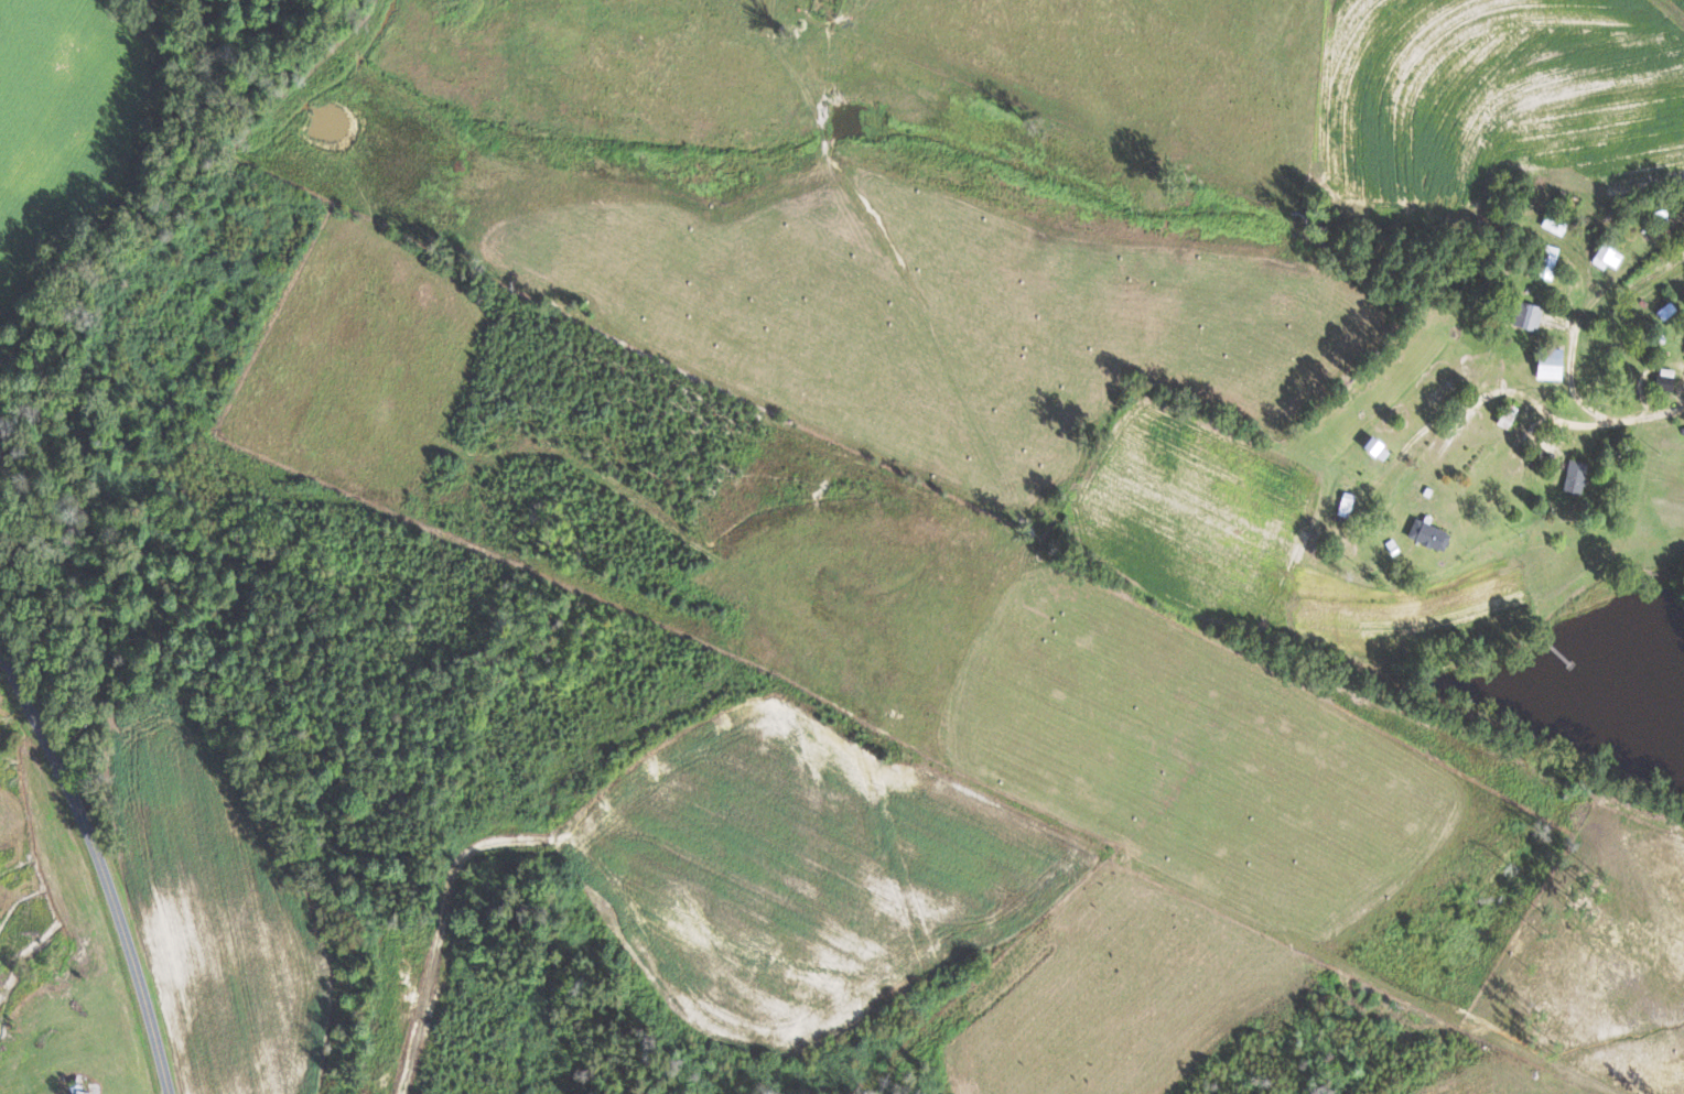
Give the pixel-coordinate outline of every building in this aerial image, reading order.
[(1550,280),(1557,247),(1543,245),(1537,278),(1550,280)] [(1620,256),(1596,245),(1588,262),(1603,269),(1605,265),(1614,269),(1620,256)] [(1534,332),(1542,308),(1513,299),(1509,311),(1513,312),(1509,324),(1534,332)] [(1558,380),(1558,349),(1536,349),(1536,361),(1531,362),(1531,380),(1558,380)] [(1388,452),(1365,433),(1357,444),(1380,462),(1388,452)] [(1560,489),(1577,494),(1586,463),(1569,458),(1560,489)] [(1334,514),(1345,517),(1351,494),(1341,491),(1334,514)] [(1440,553),(1449,534),(1412,517),(1403,536),(1440,553)]
